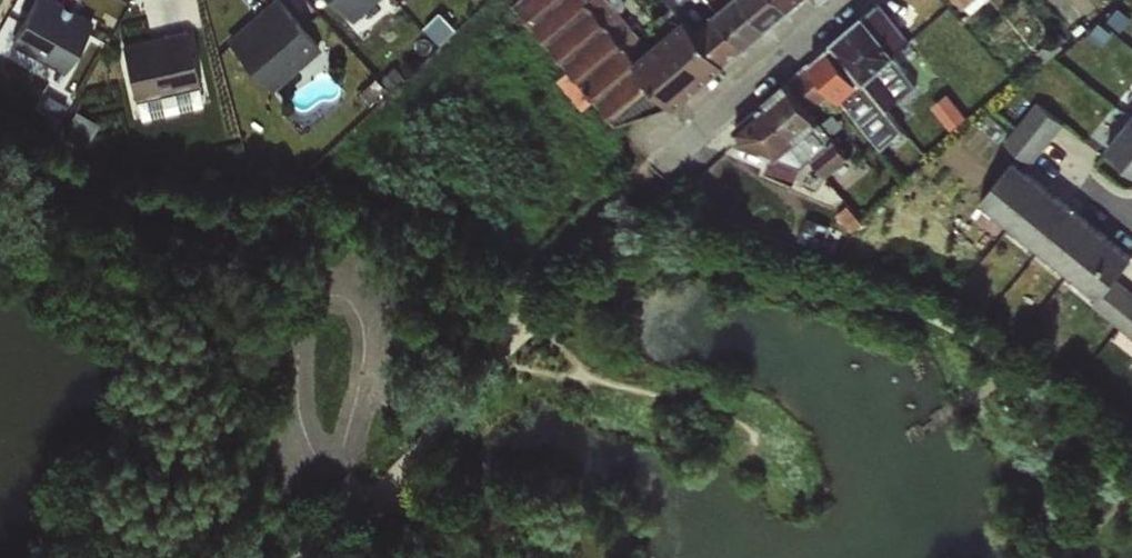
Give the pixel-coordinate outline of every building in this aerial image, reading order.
[(9,48),(67,80),(97,26),(50,0),(35,0),(9,48)] [(354,18),(376,0),(339,0),(354,18)] [(684,15),(648,44),(611,0),(516,0),(513,3),(568,67),(558,80),(582,108),(595,101),(616,124),(675,106),(728,61),(684,15)] [(711,0),(672,0),(684,15),(728,61),(749,44),(711,0)] [(744,0),(711,0),(749,44),(768,28),(744,0)] [(783,0),(744,0),(768,28),(790,9),(783,0)] [(790,9),(800,0),(783,0),(790,9)] [(831,44),(855,73),(886,110),(917,85),(894,57),(908,39),(878,3),(831,44)] [(276,4),(229,46),(275,97),(322,55),(276,4)] [(188,34),(125,47),(137,104),(200,92),(188,34)] [(855,73),(831,44),(788,81),(812,112),(855,73)] [(812,112),(788,81),(764,102),(810,161),(826,177),(849,157),(812,112)] [(953,91),(940,100),(957,124),(970,115),(953,91)] [(1009,138),(1037,161),(1070,120),(1042,98),(1009,138)] [(810,161),(764,102),(733,129),(735,141),(769,155),(764,172),(795,185),(802,166),(810,161)] [(1114,148),(1131,160),(1131,121),(1114,148)] [(988,202),(1107,290),(1101,306),(1131,328),(1131,283),(1131,282),(1131,279),(1131,241),(1020,158),(1017,156),(992,190),(988,202)]
